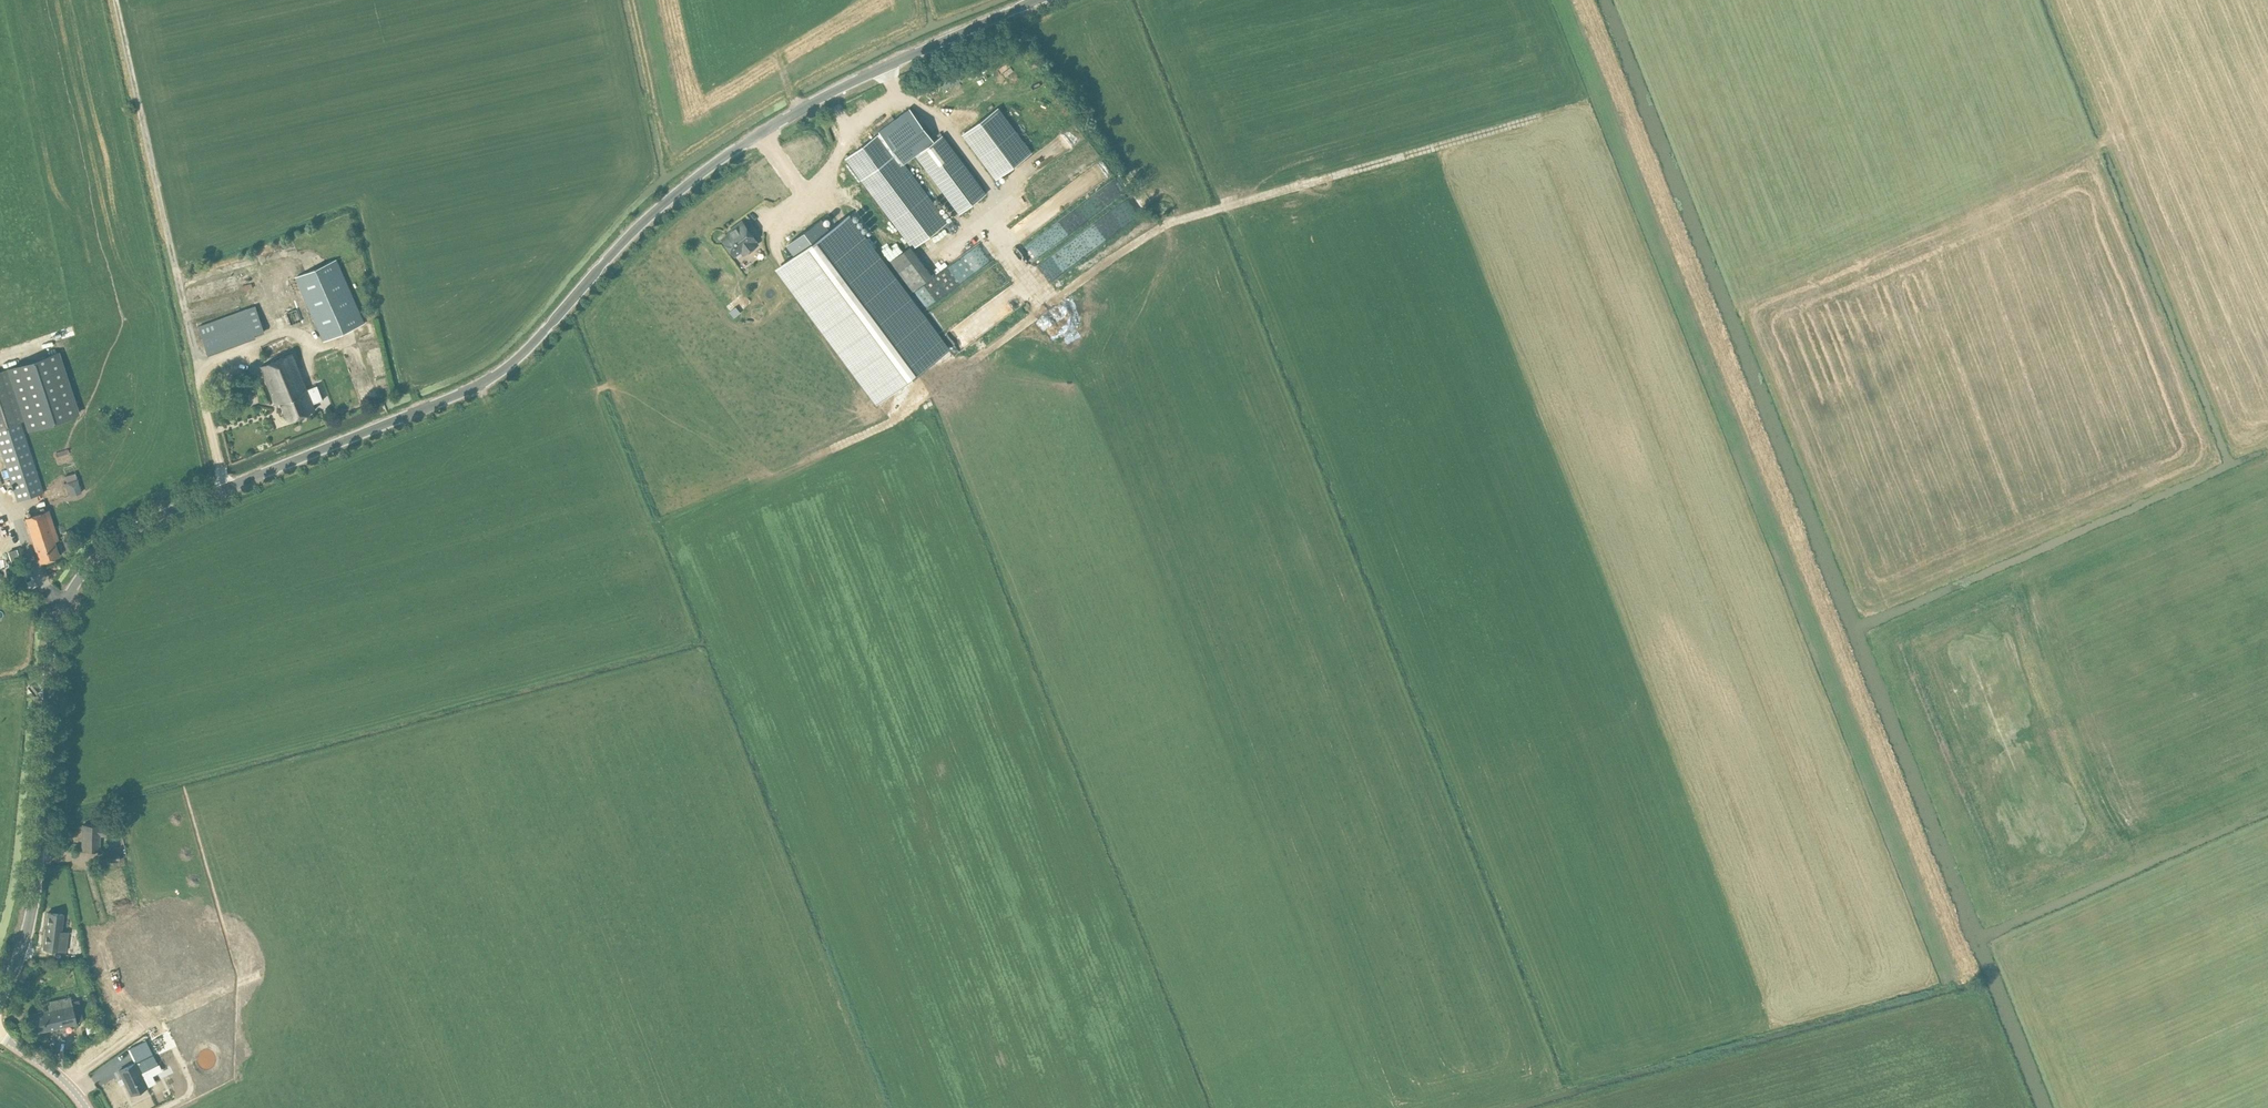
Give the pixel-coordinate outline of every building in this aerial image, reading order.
[(958,72),(940,81),(943,87),(961,79),(958,72)] [(998,107),(962,134),(996,179),(1032,152),(998,107)] [(879,132),(880,133),(846,158),(853,167),(913,248),(947,222),(903,163),(915,154),(959,213),(986,193),(949,144),(942,135),(934,141),(910,108),(895,119),(880,130),(879,132)] [(1129,201),(1104,216),(1114,232),(1138,217),(1129,201)] [(796,255),(778,268),(796,293),(877,402),(948,349),(848,216),(829,230),(821,220),(788,244),(796,255)] [(729,233),(722,238),(734,255),(740,251),(741,250),(748,245),(751,249),(758,244),(755,240),(756,239),(742,221),(733,228),(734,229),(729,233)] [(1044,254),(1037,241),(1024,247),(1031,260),(1044,254)] [(933,276),(911,245),(890,261),(912,291),(933,276)] [(191,250),(184,251),(188,264),(194,262),(191,250)] [(336,259),(296,277),(324,341),(364,323),(336,259)] [(199,326),(208,353),(256,336),(255,335),(265,331),(256,305),(199,326)] [(937,322),(948,312),(942,305),(931,315),(937,322)] [(287,313),(291,325),(302,321),(298,308),(287,313)] [(956,353),(978,333),(970,324),(956,336),(947,327),(939,335),(956,353)] [(9,368),(8,369),(25,420),(28,430),(77,414),(57,353),(9,368)] [(291,353),(276,359),(292,397),(281,402),(288,420),(315,409),(312,402),(323,398),(317,384),(307,389),(291,353)] [(260,366),(272,393),(276,404),(281,402),(292,397),(276,359),(260,366)] [(17,501),(43,492),(24,432),(20,422),(20,421),(25,420),(8,369),(3,370),(0,371),(0,448),(17,501)] [(66,482),(64,483),(65,486),(68,485),(68,488),(70,492),(71,496),(81,492),(78,482),(77,479),(75,472),(69,474),(65,476),(65,477),(66,482)] [(25,517),(40,562),(59,556),(54,541),(58,540),(56,533),(48,510),(25,517)] [(0,522),(0,536),(9,534),(5,521),(0,522)] [(18,548),(8,552),(10,559),(12,558),(14,559),(18,557),(19,556),(20,555),(18,548)] [(82,849),(100,850),(100,834),(109,835),(110,826),(101,826),(101,825),(83,825),(82,849)] [(104,861),(119,861),(119,852),(105,852),(104,861)] [(66,951),(67,938),(68,931),(62,931),(64,914),(58,914),(47,912),(43,948),(66,951)] [(33,1033),(76,1023),(70,997),(47,1002),(49,1009),(28,1014),(33,1033)] [(102,1023),(85,1027),(87,1034),(103,1030),(102,1023)] [(129,1066),(119,1071),(131,1094),(140,1089),(148,1085),(142,1073),(158,1065),(146,1040),(128,1049),(135,1063),(129,1066)] [(161,1092),(164,1099),(171,1096),(167,1089),(161,1092)]
